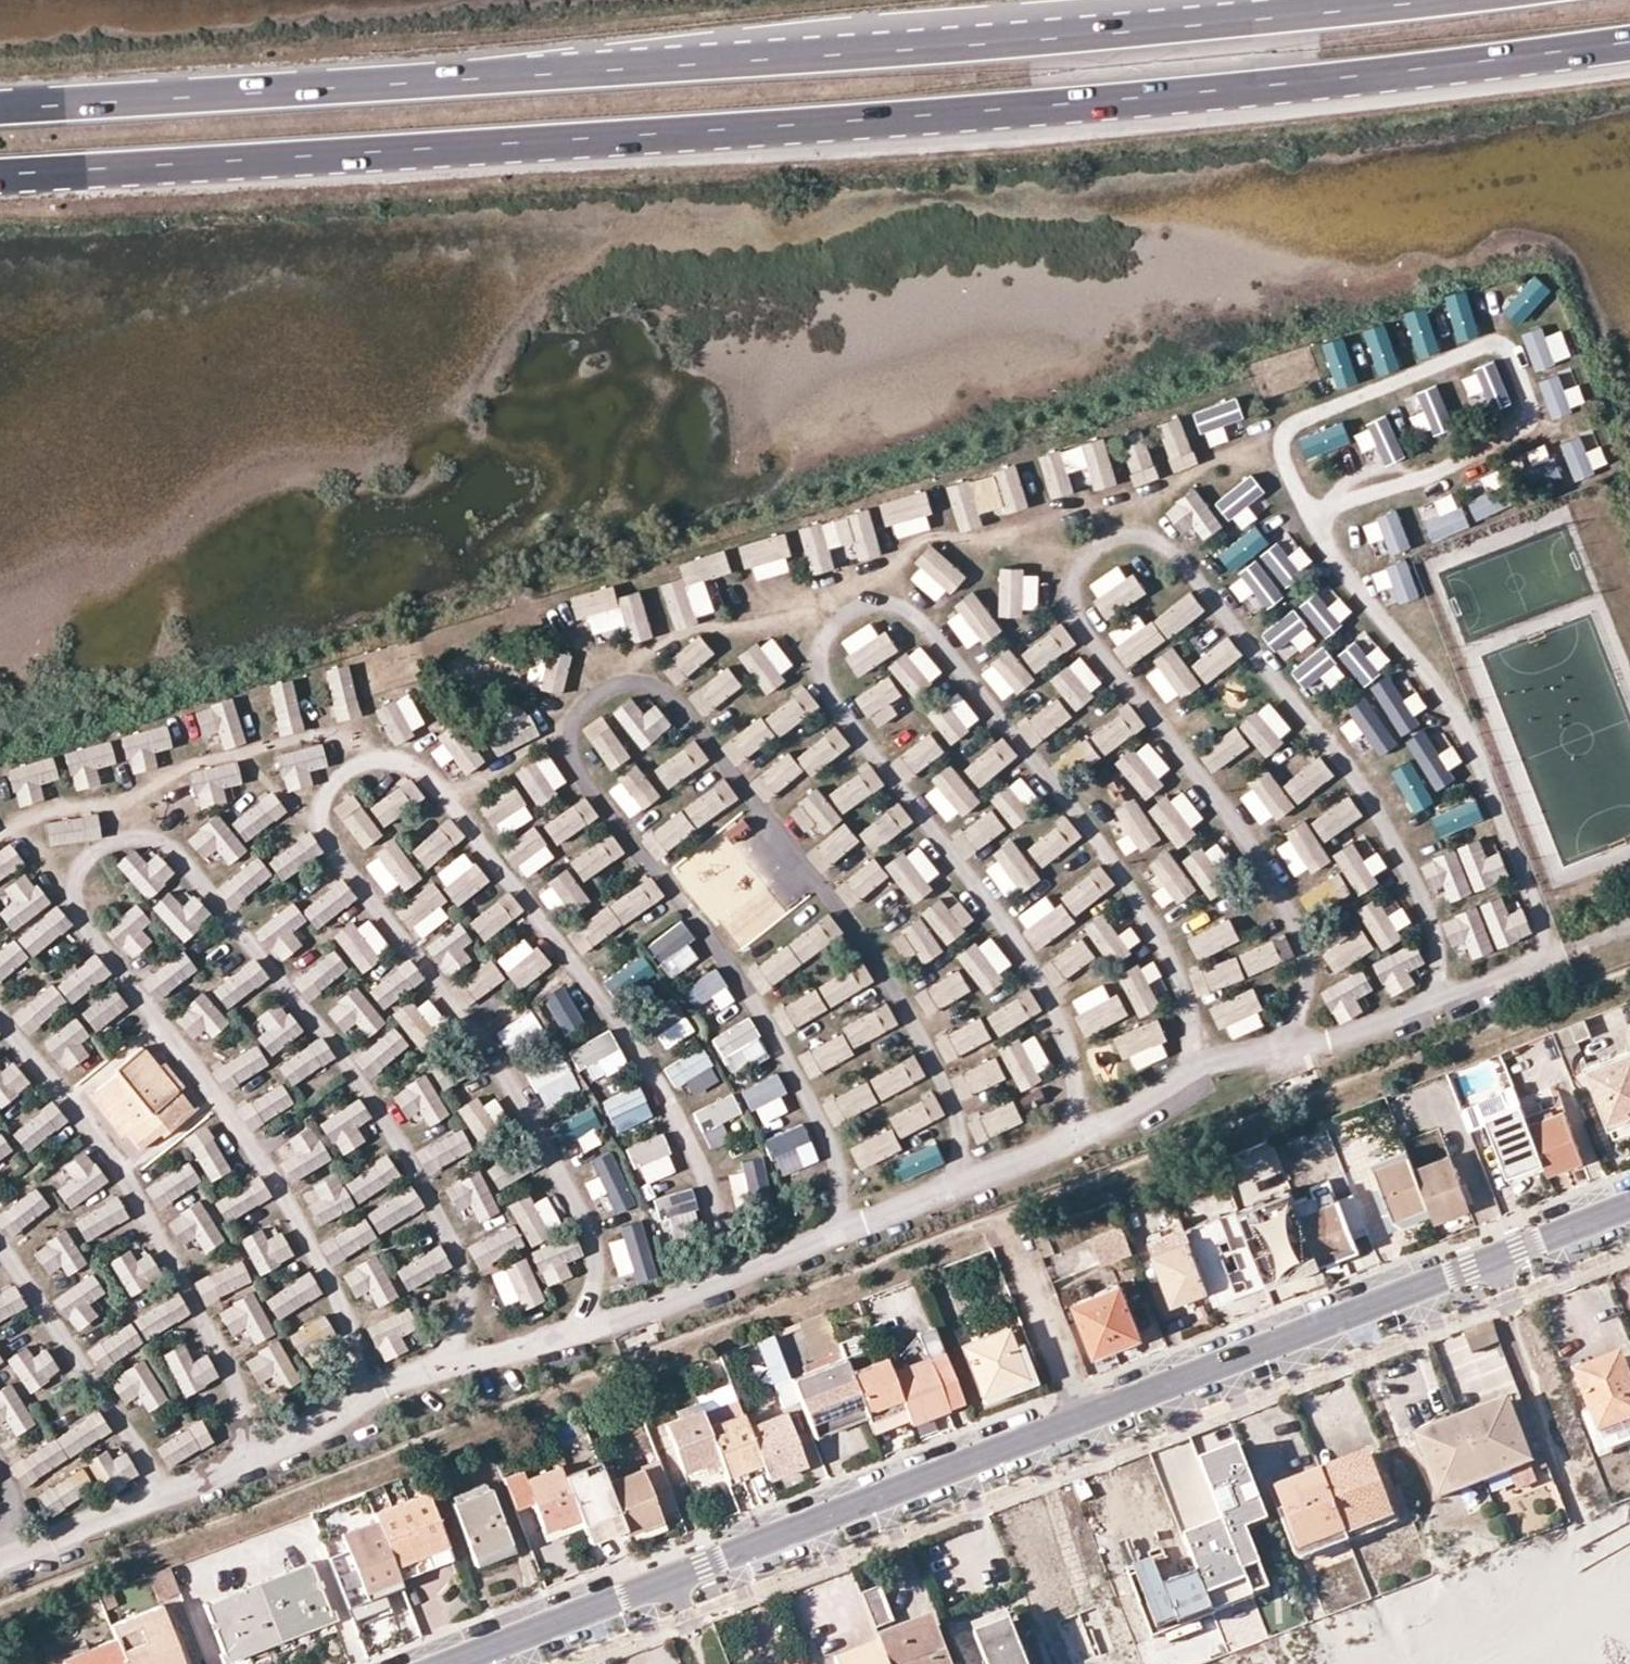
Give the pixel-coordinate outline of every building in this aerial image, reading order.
[(1520,325),(1554,291),(1538,275),(1504,308),(1520,325)] [(1468,290),(1446,297),(1460,342),(1482,335),(1468,290)] [(1427,305),(1404,314),(1420,359),(1444,350),(1427,305)] [(1387,323),(1365,331),(1381,375),(1403,367),(1387,323)] [(1563,323),(1524,336),(1535,370),(1574,357),(1563,323)] [(1339,389),(1360,382),(1346,336),(1324,343),(1339,389)] [(1497,361),(1461,376),(1478,418),(1514,403),(1497,361)] [(1542,381),(1550,416),(1589,407),(1582,373),(1542,381)] [(1403,396),(1412,436),(1452,427),(1444,387),(1403,396)] [(1197,410),(1209,447),(1249,434),(1237,398),(1197,410)] [(1183,416),(1159,424),(1176,471),(1200,463),(1183,416)] [(1390,419),(1355,434),(1371,470),(1406,456),(1390,419)] [(1307,458),(1352,443),(1345,421),(1300,436),(1307,458)] [(1613,466),(1602,433),(1564,445),(1575,479),(1613,466)] [(1106,436),(1041,457),(1054,499),(1078,491),(1072,472),(1090,466),(1098,490),(1121,482),(1106,436)] [(1125,444),(1136,484),(1159,477),(1148,437),(1125,444)] [(1552,442),(1524,449),(1533,482),(1561,475),(1552,442)] [(1018,464),(994,471),(995,474),(949,490),(962,530),(1032,507),(1018,464)] [(1498,470),(1467,482),(1481,518),(1512,507),(1498,470)] [(1217,502),(1241,533),(1256,521),(1246,508),(1268,492),(1254,474),(1217,502)] [(1201,488),(1167,508),(1187,542),(1221,522),(1201,488)] [(884,503),(896,540),(937,526),(925,489),(884,503)] [(1424,503),(1438,539),(1471,527),(1456,490),(1424,503)] [(871,508),(801,528),(813,573),(842,565),(837,546),(856,540),(861,560),(884,554),(871,508)] [(1398,511),(1362,525),(1374,558),(1411,544),(1398,511)] [(1235,572),(1272,542),(1257,525),(1220,554),(1235,572)] [(788,533),(744,542),(751,579),(795,570),(788,533)] [(1293,574),(1313,559),(1293,534),(1229,584),(1254,616),(1299,581),(1293,574)] [(936,545),(910,574),(942,603),(968,574),(936,545)] [(677,627),(718,614),(707,580),(734,571),(727,549),(680,563),(685,577),(663,584),(677,627)] [(1371,572),(1382,605),(1419,594),(1409,561),(1371,572)] [(1110,618),(1146,594),(1124,562),(1088,585),(1110,618)] [(1039,613),(1040,570),(1002,569),(1001,612),(1039,613)] [(634,644),(657,636),(641,590),(621,597),(616,583),(577,596),(591,635),(627,622),(634,644)] [(1331,583),(1302,609),(1326,637),(1355,612),(1331,583)] [(1108,635),(1132,667),(1207,610),(1192,591),(1149,624),(1139,611),(1108,635)] [(946,615),(972,651),(1004,628),(978,592),(946,615)] [(1292,609),(1263,633),(1287,663),(1317,639),(1292,609)] [(861,675),(899,653),(879,619),(841,641),(861,675)] [(1063,622),(1023,654),(1039,673),(1079,641),(1063,622)] [(1340,654),(1366,686),(1392,666),(1367,633),(1340,654)] [(702,634),(664,666),(680,685),(718,653),(702,634)] [(742,657),(770,692),(800,668),(772,634),(742,657)] [(1231,636),(1192,664),(1206,684),(1245,655),(1231,636)] [(923,643),(892,666),(915,696),(946,674),(923,643)] [(1294,668),(1316,700),(1348,678),(1326,646),(1294,668)] [(536,648),(525,685),(561,696),(572,658),(536,648)] [(1014,648),(982,670),(1005,702),(1036,679),(1014,648)] [(1144,671),(1170,705),(1201,682),(1175,648),(1144,671)] [(1073,708),(1106,688),(1087,656),(1053,676),(1073,708)] [(349,665),(325,671),(338,722),(362,716),(349,665)] [(706,716),(745,683),(729,665),(690,697),(706,716)] [(857,697),(878,728),(911,706),(890,675),(857,697)] [(293,680),(270,685),(281,736),(305,731),(293,680)] [(1449,747),(1398,683),(1370,706),(1374,711),(1346,734),(1378,774),(1383,770),(1395,786),(1415,770),(1417,773),(1449,747)] [(768,715),(781,734),(822,707),(809,687),(768,715)] [(949,742),(982,724),(963,691),(930,709),(949,742)] [(412,695),(377,708),(390,742),(425,729),(412,695)] [(634,697),(615,712),(644,749),(676,725),(659,703),(646,713),(634,697)] [(1019,728),(1035,748),(1075,716),(1059,697),(1019,728)] [(202,738),(220,734),(223,749),(245,745),(236,701),(195,709),(202,738)] [(1241,722),(1262,755),(1296,734),(1275,701),(1241,722)] [(483,724),(499,756),(539,736),(523,704),(483,724)] [(1108,755),(1147,724),(1131,705),(1092,736),(1108,755)] [(606,714),(584,728),(611,770),(633,757),(606,714)] [(735,762),(777,736),(765,717),(724,743),(735,762)] [(838,725),(799,757),(814,775),(852,743),(838,725)] [(458,726),(434,745),(463,781),(487,762),(458,726)] [(1200,751),(1213,772),(1252,747),(1239,727),(1200,751)] [(157,752),(172,750),(169,728),(124,733),(129,773),(159,770),(157,752)] [(892,762),(907,782),(947,751),(933,732),(892,762)] [(1005,736),(966,768),(982,787),(1021,755),(1005,736)] [(1118,763),(1145,797),(1176,773),(1148,739),(1118,763)] [(656,768),(669,788),(712,761),(698,740),(656,768)] [(66,752),(74,791),(101,785),(98,768),(117,764),(112,742),(66,752)] [(278,754),(284,792),(313,787),(311,771),(327,768),(324,746),(278,754)] [(790,750),(753,785),(769,803),(807,768),(790,750)] [(548,754),(515,774),(535,806),(568,786),(548,754)] [(1323,755),(1285,784),(1300,803),(1337,774),(1323,755)] [(7,771),(18,806),(62,793),(51,757),(7,771)] [(225,789),(242,785),(236,762),(192,772),(200,809),(228,802),(225,789)] [(609,790),(634,818),(663,793),(638,765),(609,790)] [(953,824),(983,799),(954,765),(924,791),(953,824)] [(1010,821),(1040,801),(1023,776),(993,796),(1010,821)] [(369,806),(381,826),(425,801),(413,781),(369,806)] [(731,781),(686,802),(697,824),(741,802),(731,781)] [(792,809),(814,839),(844,818),(821,787),(792,809)] [(516,788),(482,804),(498,838),(532,822),(516,788)] [(272,792),(232,823),(247,843),(288,813),(272,792)] [(1351,794),(1312,822),(1327,842),(1366,814),(1351,794)] [(333,809),(364,851),(383,836),(352,795),(333,809)] [(559,847),(598,817),(584,798),(544,827),(559,847)] [(1119,839),(1129,857),(1162,838),(1140,798),(1118,810),(1130,832),(1119,839)] [(1478,800),(1433,815),(1441,837),(1485,822),(1478,800)] [(644,839),(658,858),(698,827),(683,809),(644,839)] [(953,840),(968,859),(1008,829),(993,809),(953,840)] [(218,815),(187,840),(205,862),(217,852),(229,866),(247,851),(218,815)] [(47,820),(49,845),(101,842),(99,817),(47,820)] [(427,870),(465,838),(449,819),(411,852),(427,870)] [(846,822),(808,854),(824,873),(862,841),(846,822)] [(1278,839),(1297,878),(1332,862),(1313,822),(1278,839)] [(525,880),(556,856),(533,827),(503,851),(525,880)] [(791,891),(739,827),(712,850),(715,855),(686,879),(718,918),(723,914),(736,930),(756,913),(758,917),(791,891)] [(610,833),(571,863),(585,883),(625,852),(610,833)] [(280,880),(323,853),(310,834),(268,862),(280,880)] [(1502,885),(1488,839),(1422,860),(1431,889),(1447,883),(1453,900),(1502,885)] [(1216,894),(1243,869),(1215,840),(1188,866),(1216,894)] [(985,863),(1010,900),(1043,878),(1017,841),(985,863)] [(25,859),(10,842),(0,850),(0,880),(25,859)] [(395,842),(364,865),(389,899),(420,876),(395,842)] [(1336,853),(1358,891),(1392,872),(1380,850),(1365,859),(1355,842),(1336,853)] [(1172,850),(1147,867),(1173,905),(1198,888),(1172,850)] [(465,852),(434,876),(459,907),(489,882),(465,852)] [(257,857),(216,890),(231,910),(273,878),(257,857)] [(875,857),(837,889),(853,908),(891,876),(875,857)] [(540,891),(562,922),(591,902),(569,871),(540,891)] [(1340,873),(1319,887),(1332,905),(1353,890),(1340,873)] [(13,903),(0,912),(0,914),(13,931),(50,905),(27,874),(4,890),(13,903)] [(568,935),(582,955),(664,896),(650,876),(568,935)] [(419,940),(453,915),(431,887),(398,912),(419,940)] [(508,891),(470,926),(487,944),(525,909),(508,891)] [(213,917),(194,896),(182,907),(170,893),(153,908),(184,943),(213,917)] [(1051,893),(1017,918),(1041,949),(1074,924),(1051,893)] [(945,943),(977,923),(958,894),(927,914),(945,943)] [(1444,916),(1453,946),(1469,941),(1473,955),(1532,937),(1519,894),(1444,916)] [(1405,906),(1389,914),(1381,898),(1361,908),(1380,946),(1416,928),(1405,906)] [(59,907),(17,938),(32,958),(74,926),(59,907)] [(301,948),(294,930),(305,925),(297,907),(258,924),(273,960),(301,948)] [(159,936),(133,908),(107,933),(133,960),(159,936)] [(670,976),(702,955),(675,915),(643,937),(670,976)] [(359,973),(391,950),(366,916),(335,939),(359,973)] [(759,989),(846,940),(834,918),(747,968),(759,989)] [(926,918),(893,935),(913,970),(945,953),(926,918)] [(1200,959),(1243,940),(1233,918),(1190,937),(1200,959)] [(457,924),(427,948),(450,976),(480,952),(457,924)] [(1324,950),(1336,972),(1377,950),(1365,928),(1324,950)] [(991,934),(960,958),(987,991),(1017,967),(991,934)] [(522,991),(549,968),(524,938),(496,961),(522,991)] [(1058,987),(1098,960),(1084,938),(1044,965),(1058,987)] [(1251,975),(1285,959),(1275,938),(1241,954),(1251,975)] [(30,962),(17,941),(0,952),(0,981),(30,962)] [(157,1004),(198,971),(183,951),(141,983),(157,1004)] [(308,1003),(349,970),(333,951),(292,984),(308,1003)] [(662,1053),(693,1034),(643,953),(612,973),(662,1053)] [(1191,974),(1201,996),(1247,977),(1238,955),(1191,974)] [(1142,1017),(1161,1008),(1149,984),(1164,977),(1155,958),(1121,975),(1142,1017)] [(408,959),(370,992),(386,1011),(424,978),(408,959)] [(466,1010),(506,979),(491,959),(451,990),(466,1010)] [(228,1011),(268,978),(253,960),(213,992),(228,1011)] [(820,984),(830,1005),(876,983),(866,962),(820,984)] [(1366,968),(1323,989),(1339,1024),(1370,1009),(1363,995),(1376,989),(1366,968)] [(683,991),(696,1010),(711,1000),(719,1012),(736,1000),(715,969),(683,991)] [(927,1015),(973,994),(963,971),(917,992),(927,1015)] [(1072,1000),(1089,1035),(1128,1016),(1111,981),(1072,1000)] [(50,983),(13,1018),(29,1035),(66,1000),(50,983)] [(571,986),(542,1003),(561,1035),(590,1018),(571,986)] [(326,1010),(346,1041),(381,1020),(360,988),(326,1010)] [(81,1012),(95,1033),(130,1010),(116,989),(81,1012)] [(785,1033),(830,1012),(820,989),(774,1010),(785,1033)] [(1003,1036),(1045,1009),(1032,989),(990,1016),(1003,1036)] [(1256,989),(1215,1004),(1229,1040),(1269,1025),(1256,989)] [(201,1048),(229,1023),(203,993),(174,1018),(201,1048)] [(430,997),(398,1014),(417,1051),(450,1034),(430,997)] [(252,1022),(273,1054),(303,1034),(281,1002),(252,1022)] [(855,1047),(901,1025),(890,1003),(844,1026),(855,1047)] [(531,1011),(498,1032),(518,1064),(552,1042),(531,1011)] [(949,1063),(994,1039),(983,1017),(937,1041),(949,1063)] [(73,1018),(42,1043),(68,1073),(98,1048),(73,1018)] [(1132,1070),(1173,1056),(1160,1019),(1119,1033),(1132,1070)] [(729,1073),(768,1056),(752,1020),(713,1037),(729,1073)] [(1550,1034),(1556,1049),(1587,1036),(1582,1022),(1550,1034)] [(395,1028),(354,1061),(369,1079),(410,1047),(395,1028)] [(604,1073),(627,1061),(610,1031),(569,1054),(580,1073),(598,1062),(604,1073)] [(1021,1086),(1056,1068),(1037,1031),(1002,1049),(1021,1086)] [(801,1056),(813,1078),(857,1054),(845,1032),(801,1056)] [(256,1046),(212,1072),(225,1093),(268,1067),(256,1046)] [(192,1111),(139,1048),(112,1071),(115,1075),(86,1099),(119,1138),(124,1134),(136,1151),(156,1134),(159,1138),(192,1111)] [(665,1069),(683,1104),(722,1084),(703,1049),(665,1069)] [(1589,1068),(1617,1138),(1629,1133),(1629,1052),(1589,1068)] [(883,1102),(929,1077),(916,1055),(871,1079),(883,1102)] [(952,1078),(963,1101),(1009,1078),(998,1056),(952,1078)] [(0,1065),(0,1104),(30,1089),(14,1058),(0,1065)] [(568,1058),(530,1069),(539,1104),(578,1094),(568,1058)] [(743,1090),(760,1125),(792,1110),(775,1075),(743,1090)] [(423,1114),(429,1127),(449,1117),(428,1076),(393,1094),(407,1122),(423,1114)] [(836,1125),(881,1104),(870,1081),(825,1103),(836,1125)] [(238,1110),(250,1131),(293,1106),(281,1085),(238,1110)] [(640,1087),(604,1103),(618,1133),(654,1117),(640,1087)] [(902,1136),(947,1116),(937,1094),(892,1114),(902,1136)] [(733,1095),(694,1112),(706,1138),(744,1121),(733,1095)] [(479,1099),(460,1109),(476,1142),(496,1132),(479,1099)] [(1017,1101),(970,1118),(979,1141),(1026,1124),(1017,1101)] [(27,1154),(69,1123),(54,1103),(12,1133),(27,1154)] [(376,1137),(356,1103),(322,1122),(341,1156),(376,1137)] [(1530,1124),(1522,1104),(1489,1117),(1511,1176),(1545,1163),(1530,1124)] [(578,1140),(584,1153),(606,1143),(590,1109),(553,1126),(562,1147),(578,1140)] [(1545,1163),(1550,1176),(1586,1162),(1566,1110),(1530,1124),(1545,1163)] [(805,1124),(766,1139),(781,1178),(820,1163),(805,1124)] [(207,1126),(184,1139),(210,1184),(232,1171),(207,1126)] [(293,1185),(332,1158),(311,1127),(288,1142),(296,1153),(279,1165),(293,1185)] [(863,1168),(905,1148),(895,1127),(853,1147),(863,1168)] [(1431,1205),(1437,1221),(1474,1206),(1443,1127),(1405,1141),(1410,1154),(1431,1205)] [(460,1130),(415,1153),(427,1176),(472,1153),(460,1130)] [(13,1150),(0,1134),(0,1161),(13,1150)] [(629,1150),(646,1187),(679,1171),(661,1135),(629,1150)] [(895,1160),(903,1180),(947,1162),(938,1142),(895,1160)] [(63,1168),(71,1180),(56,1190),(69,1209),(108,1184),(86,1152),(63,1168)] [(598,1199),(607,1195),(615,1215),(636,1207),(613,1153),(584,1165),(598,1199)] [(1431,1205),(1410,1154),(1377,1167),(1397,1218),(1431,1205)] [(354,1200),(401,1182),(392,1160),(346,1178),(354,1200)] [(763,1162),(727,1169),(735,1207),(771,1199),(763,1162)] [(159,1211),(201,1184),(188,1163),(145,1190),(159,1211)] [(1583,1169),(1555,1174),(1558,1186),(1585,1181),(1583,1169)] [(465,1227),(500,1211),(481,1171),(446,1187),(465,1227)] [(317,1222),(352,1212),(342,1176),(314,1184),(319,1202),(311,1204),(317,1222)] [(263,1180),(216,1198),(224,1221),(272,1203),(263,1180)] [(1316,1194),(1298,1199),(1321,1268),(1361,1255),(1341,1200),(1339,1201),(1332,1181),(1314,1188),(1316,1194)] [(367,1216),(380,1236),(425,1207),(412,1187),(367,1216)] [(51,1208),(36,1188),(0,1216),(0,1228),(9,1240),(51,1208)] [(656,1200),(662,1222),(696,1212),(689,1190),(656,1200)] [(527,1248),(544,1241),(541,1231),(558,1225),(548,1194),(512,1206),(527,1248)] [(86,1244),(130,1218),(117,1197),(74,1223),(86,1244)] [(1239,1219),(1262,1288),(1321,1268),(1298,1199),(1239,1219)] [(196,1239),(205,1254),(225,1242),(201,1202),(167,1223),(182,1248),(196,1239)] [(320,1244),(333,1266),(378,1240),(365,1218),(320,1244)] [(1210,1292),(1215,1305),(1262,1288),(1239,1219),(1189,1234),(1210,1292)] [(244,1243),(258,1275),(295,1258),(281,1226),(244,1243)] [(513,1226),(468,1246),(477,1266),(522,1247),(513,1226)] [(1134,1251),(1124,1226),(1092,1238),(1102,1263),(1134,1251)] [(1189,1234),(1186,1228),(1148,1243),(1173,1307),(1210,1292),(1189,1234)] [(1033,1235),(1042,1257),(1057,1252),(1048,1229),(1033,1235)] [(33,1251),(50,1283),(85,1263),(67,1232),(33,1251)] [(647,1261),(640,1234),(626,1238),(633,1264),(647,1261)] [(571,1277),(566,1265),(583,1258),(574,1236),(532,1253),(547,1287),(571,1277)] [(618,1278),(636,1273),(625,1238),(608,1243),(618,1278)] [(112,1263),(129,1288),(151,1272),(134,1247),(112,1263)] [(396,1269),(406,1291),(453,1269),(443,1248),(396,1269)] [(357,1299),(368,1292),(378,1309),(400,1296),(375,1256),(342,1276),(357,1299)] [(525,1259),(490,1275),(509,1315),(544,1299),(525,1259)] [(241,1261),(195,1282),(205,1305),(251,1283),(241,1261)] [(266,1301),(280,1322),(323,1293),(309,1273),(266,1301)] [(100,1317),(91,1304),(105,1294),(91,1274),(53,1300),(77,1333),(100,1317)] [(0,1293),(0,1322),(26,1305),(13,1285),(0,1293)] [(1079,1303),(1100,1356),(1145,1339),(1124,1285),(1079,1303)] [(179,1293),(134,1320),(146,1341),(192,1314),(179,1293)] [(254,1293),(218,1311),(232,1336),(246,1329),(254,1346),(276,1334),(254,1293)] [(368,1325),(381,1363),(412,1352),(400,1314),(368,1325)] [(325,1317),(291,1336),(302,1356),(336,1337),(325,1317)] [(101,1372),(145,1343),(131,1323),(88,1352),(101,1372)] [(1494,1323),(1465,1334),(1473,1355),(1502,1344),(1494,1323)] [(960,1345),(980,1398),(1024,1380),(1004,1328),(960,1345)] [(755,1344),(764,1365),(775,1360),(767,1339),(755,1344)] [(929,1360),(892,1375),(893,1376),(907,1412),(912,1426),(965,1404),(939,1339),(923,1345),(929,1360)] [(33,1340),(6,1362),(32,1394),(59,1372),(33,1340)] [(279,1341),(245,1362),(262,1389),(296,1367),(279,1341)] [(220,1381),(207,1355),(194,1361),(186,1345),(164,1356),(184,1398),(220,1381)] [(890,1368),(892,1375),(929,1360),(923,1345),(890,1368)] [(1624,1358),(1578,1376),(1593,1415),(1602,1439),(1629,1428),(1629,1373),(1624,1358)] [(844,1359),(792,1380),(800,1401),(816,1440),(868,1420),(850,1373),(844,1359)] [(886,1359),(850,1373),(868,1420),(870,1425),(907,1412),(893,1376),(892,1375),(890,1368),(886,1359)] [(126,1405),(139,1396),(150,1413),(170,1399),(144,1360),(111,1382),(126,1405)] [(800,1401),(792,1380),(776,1387),(784,1408),(800,1401)] [(17,1437),(37,1424),(11,1384),(0,1391),(0,1424),(6,1420),(17,1437)] [(723,1464),(728,1478),(763,1464),(749,1427),(738,1401),(703,1414),(723,1464)] [(1463,1423),(1487,1483),(1513,1473),(1534,1465),(1510,1405),(1463,1423)] [(703,1414),(701,1408),(666,1422),(686,1474),(704,1467),(706,1471),(723,1464),(703,1414)] [(23,1487),(112,1433),(99,1412),(11,1466),(23,1487)] [(763,1464),(770,1482),(806,1467),(785,1413),(749,1427),(763,1464)] [(1593,1415),(1586,1418),(1603,1460),(1629,1449),(1629,1428),(1602,1439),(1593,1415)] [(205,1423),(156,1444),(166,1467),(215,1446),(205,1423)] [(1487,1483),(1463,1423),(1416,1441),(1440,1502),(1487,1483)] [(1225,1517),(1257,1594),(1274,1586),(1250,1529),(1274,1519),(1240,1439),(1199,1456),(1225,1517)] [(127,1449),(93,1462),(105,1493),(139,1480),(127,1449)] [(563,1452),(557,1454),(561,1465),(567,1463),(563,1452)] [(1325,1475),(1350,1537),(1396,1519),(1371,1457),(1325,1475)] [(661,1462),(608,1483),(623,1520),(627,1529),(629,1534),(663,1521),(659,1511),(678,1504),(661,1462)] [(725,1470),(723,1464),(706,1471),(708,1476),(725,1470)] [(766,1472),(763,1464),(728,1478),(731,1486),(766,1472)] [(526,1471),(504,1480),(516,1509),(534,1502),(546,1532),(582,1518),(561,1465),(529,1478),(526,1471)] [(1534,1465),(1513,1473),(1521,1493),(1541,1485),(1534,1465)] [(586,1529),(587,1533),(623,1520),(608,1483),(602,1467),(567,1481),(582,1518),(586,1529)] [(1350,1537),(1325,1475),(1280,1492),(1304,1555),(1350,1537)] [(50,1516),(82,1500),(71,1478),(39,1494),(50,1516)] [(450,1503),(471,1556),(506,1542),(486,1489),(450,1503)] [(448,1552),(427,1497),(373,1517),(394,1572),(448,1552)] [(680,1509),(678,1504),(659,1511),(661,1517),(680,1509)] [(329,1560),(354,1624),(373,1617),(369,1607),(367,1599),(400,1587),(394,1572),(373,1517),(371,1511),(338,1524),(349,1553),(329,1560)] [(1225,1517),(1183,1534),(1198,1570),(1215,1611),(1257,1594),(1225,1517)] [(582,1518),(546,1532),(550,1542),(586,1529),(582,1518)] [(623,1520),(587,1533),(591,1543),(627,1529),(623,1520)] [(663,1521),(629,1534),(632,1543),(667,1530),(663,1521)] [(506,1542),(471,1556),(473,1565),(510,1550),(506,1542)] [(400,1587),(453,1566),(448,1552),(394,1572),(400,1587)] [(1152,1560),(1127,1570),(1154,1636),(1215,1611),(1198,1570),(1162,1585),(1152,1560)] [(306,1562),(202,1604),(220,1650),(325,1609),(306,1562)] [(171,1571),(149,1579),(158,1604),(180,1595),(171,1571)] [(369,1607),(403,1594),(400,1587),(367,1599),(369,1607)] [(885,1589),(866,1597),(879,1632),(898,1625),(885,1589)] [(1076,1663),(1094,1663),(1120,1654),(1100,1604),(1058,1620),(1076,1663)] [(157,1605),(126,1617),(107,1624),(113,1637),(123,1663),(180,1663),(157,1605)] [(325,1609),(220,1650),(224,1661),(328,1619),(325,1609)] [(373,1617),(354,1624),(356,1630),(375,1622),(373,1617)] [(989,1663),(1030,1663),(1013,1620),(978,1634),(989,1663)] [(929,1623),(883,1641),(884,1645),(891,1663),(945,1663),(929,1623)] [(113,1637),(61,1659),(63,1663),(123,1663),(113,1637)] [(884,1645),(840,1663),(891,1663),(884,1645)]
